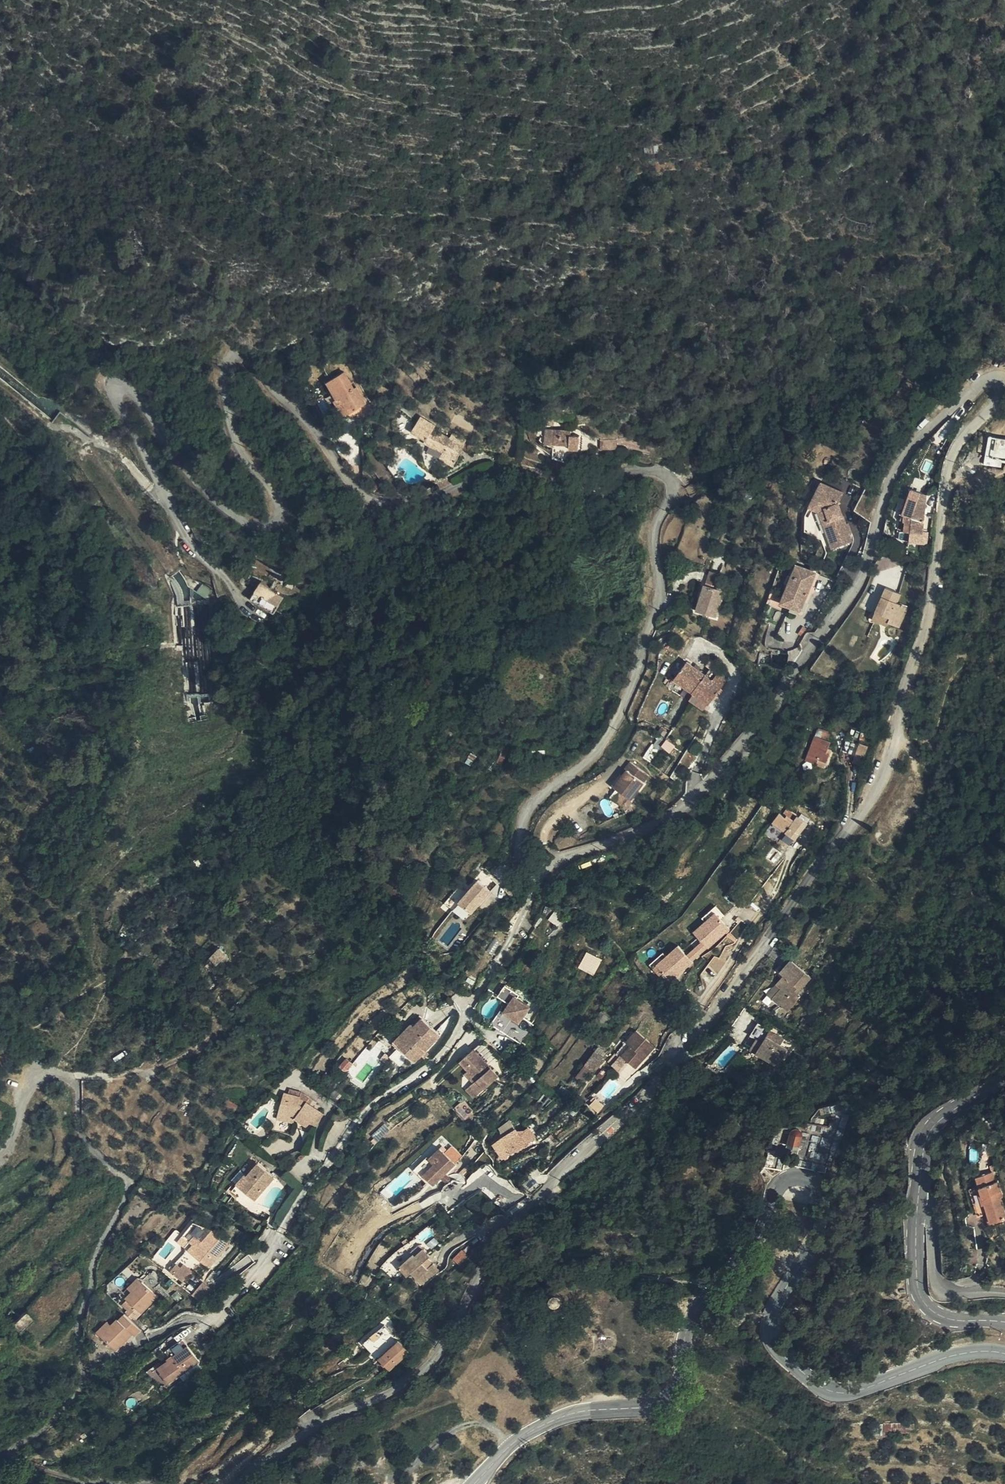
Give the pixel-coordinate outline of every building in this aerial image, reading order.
[(344,361),(325,368),(332,386),(335,385),(341,402),(359,396),(353,379),(349,380),(347,374),(349,373),(344,361)] [(430,418),(416,408),(406,422),(419,431),(418,435),(437,444),(434,450),(449,457),(460,433),(446,426),(443,432),(428,423),(430,418)] [(543,430),(543,446),(568,446),(568,451),(579,451),(579,437),(570,437),(570,430),(543,430)] [(983,465),(1001,468),(1002,461),(1004,461),(1004,439),(988,436),(983,465)] [(809,496),(817,500),(822,482),(839,488),(840,487),(837,485),(818,477),(809,496)] [(821,515),(826,528),(836,504),(835,500),(839,488),(822,482),(817,500),(821,502),(826,514),(821,515)] [(909,511),(908,527),(921,528),(925,487),(911,482),(900,507),(909,511)] [(806,502),(815,507),(817,500),(809,496),(806,502)] [(815,507),(814,509),(823,535),(826,528),(821,515),(826,514),(821,502),(817,500),(815,507)] [(826,528),(830,541),(846,535),(843,527),(847,526),(843,515),(839,516),(836,504),(826,528)] [(902,526),(908,527),(909,511),(900,507),(898,513),(902,515),(902,526)] [(791,596),(807,566),(793,560),(779,591),(791,596)] [(810,568),(807,566),(791,596),(798,598),(810,568)] [(286,599),(259,576),(252,587),(259,592),(251,605),(267,615),(274,616),(287,599),(286,599)] [(878,611),(876,615),(889,621),(898,601),(887,596),(890,587),(875,580),(865,604),(878,611)] [(725,592),(706,585),(696,608),(715,615),(725,592)] [(244,601),(251,605),(259,592),(252,587),(244,601)] [(777,596),(788,602),(791,596),(779,591),(777,596)] [(767,603),(776,607),(780,599),(771,595),(767,603)] [(791,596),(788,602),(795,605),(798,598),(791,596)] [(875,618),(876,615),(878,611),(865,604),(862,612),(875,618)] [(768,658),(782,660),(783,642),(768,641),(768,646),(768,658)] [(672,682),(692,695),(687,701),(705,712),(725,680),(716,674),(713,679),(685,661),(672,682)] [(815,756),(823,759),(828,751),(823,749),(829,738),(813,730),(802,754),(813,760),(815,756)] [(861,745),(860,744),(854,740),(850,748),(857,753),(861,745)] [(504,747),(499,744),(493,757),(498,760),(504,747)] [(852,763),(857,753),(850,748),(845,759),(852,763)] [(470,753),(465,763),(471,766),(476,756),(470,753)] [(632,796),(650,772),(630,757),(625,764),(627,766),(615,783),(620,787),(629,793),(632,796)] [(629,793),(620,787),(615,796),(623,801),(629,793)] [(771,806),(760,822),(773,832),(777,827),(786,834),(800,816),(790,810),(787,813),(782,809),(779,812),(771,806)] [(476,905),(497,885),(485,873),(464,893),(476,905)] [(653,968),(670,985),(729,928),(712,911),(691,932),(700,942),(686,955),(677,945),(653,968)] [(203,948),(208,953),(218,944),(211,936),(201,945),(203,948)] [(201,959),(208,953),(203,948),(197,954),(201,959)] [(219,949),(210,958),(217,964),(225,955),(219,949)] [(578,968),(594,975),(601,959),(586,952),(578,968)] [(780,974),(772,983),(777,987),(768,998),(775,1005),(776,1004),(783,1010),(795,995),(792,992),(807,976),(788,958),(777,970),(780,974)] [(495,989),(506,998),(512,992),(514,994),(517,990),(504,979),(495,989)] [(777,987),(772,983),(763,993),(768,998),(777,987)] [(514,994),(512,992),(506,998),(500,1006),(489,1019),(502,1029),(513,1017),(514,1018),(519,1012),(526,1003),(514,994)] [(486,1016),(489,1019),(500,1006),(497,1003),(486,1016)] [(595,1020),(603,1025),(609,1016),(601,1011),(595,1020)] [(513,1017),(502,1029),(514,1039),(528,1020),(519,1012),(514,1018),(513,1017)] [(397,1033),(391,1043),(411,1060),(435,1031),(415,1013),(407,1022),(410,1025),(401,1036),(397,1033)] [(387,1040),(391,1043),(397,1033),(401,1036),(410,1025),(407,1022),(404,1019),(387,1040)] [(753,1019),(745,1031),(751,1036),(744,1047),(769,1065),(782,1048),(775,1043),(779,1038),(753,1019)] [(598,1033),(603,1025),(595,1020),(590,1028),(598,1033)] [(628,1044),(619,1054),(633,1066),(652,1044),(633,1028),(623,1040),(628,1044)] [(476,1089),(497,1071),(473,1043),(463,1051),(465,1054),(465,1057),(463,1059),(467,1064),(476,1074),(472,1077),(469,1080),(476,1089)] [(583,1064),(591,1069),(604,1051),(596,1045),(583,1064)] [(346,1057),(339,1066),(345,1071),(352,1062),(346,1057)] [(476,1074),(467,1064),(464,1067),(472,1077),(476,1074)] [(591,1069),(583,1064),(575,1076),(582,1082),(591,1069)] [(476,1089),(469,1080),(464,1084),(472,1093),(476,1089)] [(314,1104),(309,1100),(306,1105),(297,1098),(301,1093),(298,1091),(289,1089),(287,1094),(282,1093),(276,1117),(291,1121),(292,1119),(310,1134),(320,1118),(310,1109),(314,1104)] [(306,1105),(309,1100),(301,1093),(297,1098),(306,1105)] [(598,1113),(603,1105),(594,1099),(589,1107),(598,1113)] [(817,1119),(839,1118),(839,1103),(816,1103),(817,1119)] [(504,1140),(517,1132),(514,1127),(500,1135),(504,1140)] [(785,1146),(798,1149),(803,1132),(790,1128),(785,1146)] [(523,1142),(517,1132),(504,1140),(494,1145),(501,1156),(523,1142)] [(444,1170),(454,1160),(442,1148),(439,1144),(428,1154),(426,1152),(414,1163),(412,1165),(425,1180),(427,1178),(432,1182),(436,1178),(440,1174),(444,1170)] [(249,1180),(241,1189),(252,1200),(272,1178),(257,1165),(246,1178),(249,1180)] [(454,1180),(444,1170),(440,1174),(448,1185),(454,1180)] [(982,1215),(986,1225),(999,1221),(993,1198),(996,1198),(992,1183),(988,1184),(985,1175),(973,1178),(975,1187),(968,1188),(975,1217),(982,1215)] [(235,1184),(241,1189),(249,1180),(246,1178),(243,1176),(235,1184)] [(481,1192),(468,1198),(472,1208),(486,1202),(481,1192)] [(185,1228),(195,1238),(201,1233),(205,1238),(195,1249),(209,1262),(232,1239),(215,1224),(195,1218),(185,1228)] [(201,1233),(195,1238),(190,1244),(195,1249),(205,1238),(201,1233)] [(419,1255),(427,1248),(423,1244),(415,1250),(417,1253),(419,1255)] [(417,1253),(402,1265),(410,1275),(414,1273),(425,1284),(441,1269),(436,1262),(430,1267),(424,1262),(433,1255),(427,1248),(419,1255),(417,1253)] [(458,1265),(467,1256),(461,1250),(452,1259),(458,1265)] [(171,1261),(175,1265),(174,1267),(183,1275),(192,1265),(184,1256),(181,1260),(176,1255),(171,1261)] [(133,1285),(144,1275),(140,1271),(129,1281),(133,1285)] [(159,1291),(144,1275),(133,1285),(126,1291),(128,1293),(140,1305),(142,1306),(159,1291)] [(201,1278),(190,1289),(202,1298),(214,1288),(201,1278)] [(135,1309),(140,1305),(128,1293),(123,1298),(128,1303),(135,1309)] [(22,1318),(24,1316),(33,1307),(27,1299),(16,1310),(19,1314),(22,1318)] [(130,1313),(135,1309),(128,1303),(124,1308),(130,1313)] [(141,1323),(130,1313),(124,1308),(119,1312),(117,1311),(111,1316),(100,1327),(116,1344),(133,1327),(135,1329),(141,1323)] [(97,1324),(100,1327),(111,1316),(108,1313),(97,1324)] [(368,1342),(371,1346),(395,1330),(391,1325),(368,1342)] [(395,1330),(371,1346),(375,1352),(399,1335),(395,1330)] [(173,1356),(159,1365),(167,1377),(199,1357),(184,1334),(166,1345),(173,1356)] [(406,1341),(383,1357),(392,1370),(414,1353),(406,1341)] [(883,1424),(884,1433),(898,1433),(898,1423),(883,1424)]
